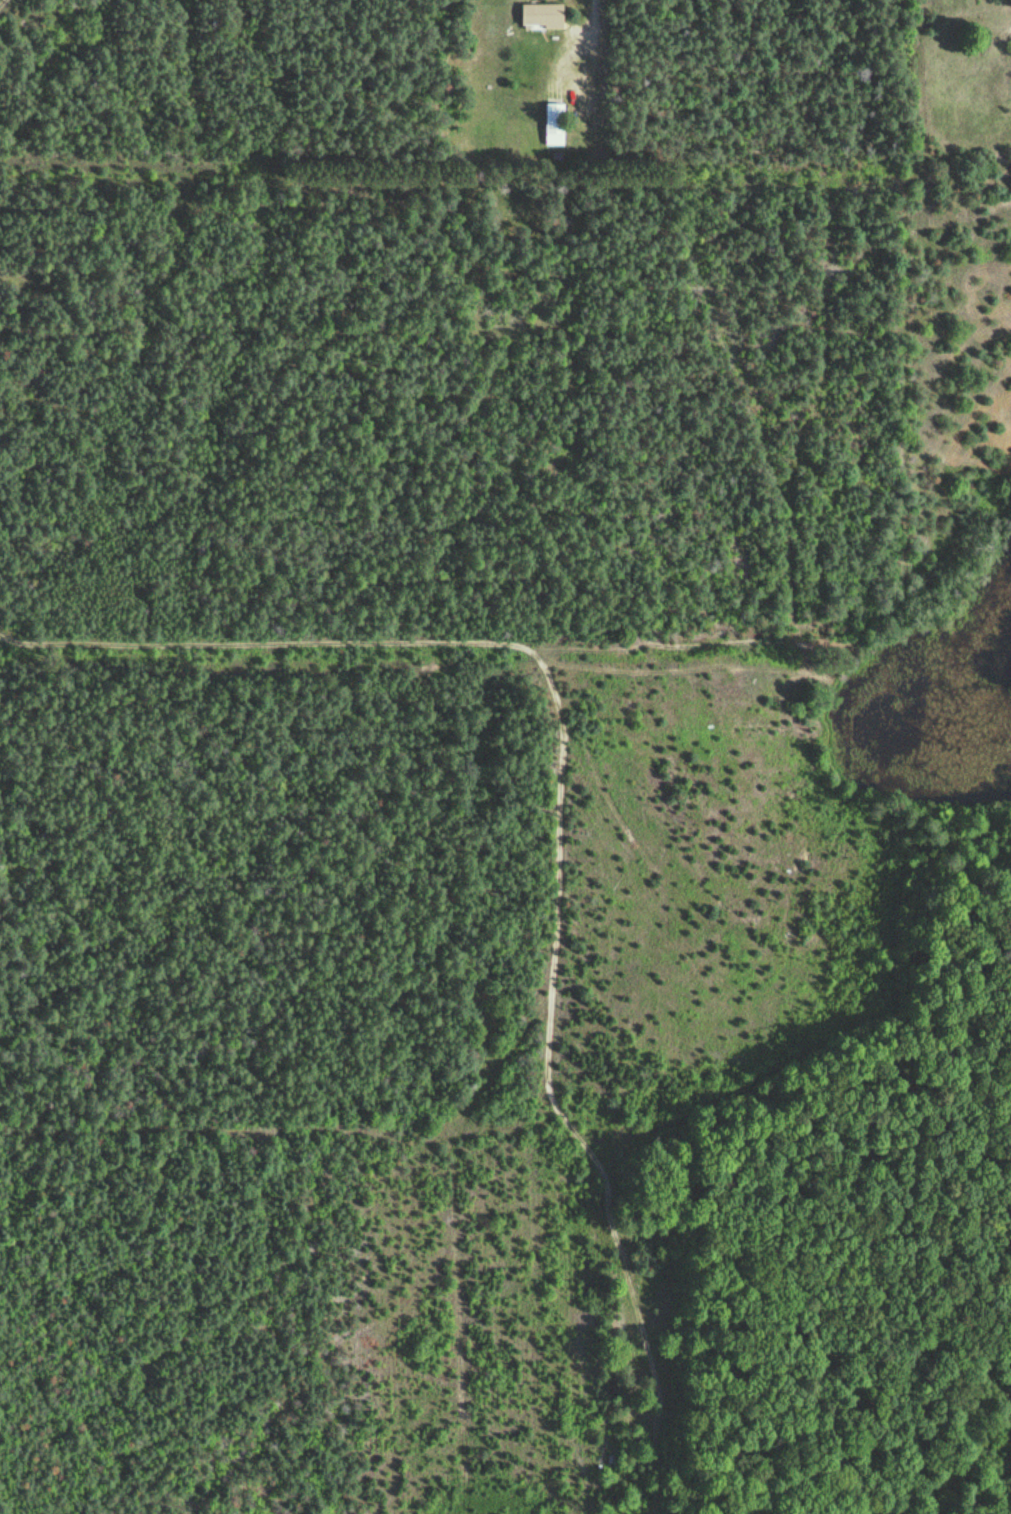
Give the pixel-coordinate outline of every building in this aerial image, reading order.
[(562,3),(518,3),(518,28),(561,28),(562,3)] [(562,133),(562,103),(543,103),(543,133),(562,133)]
